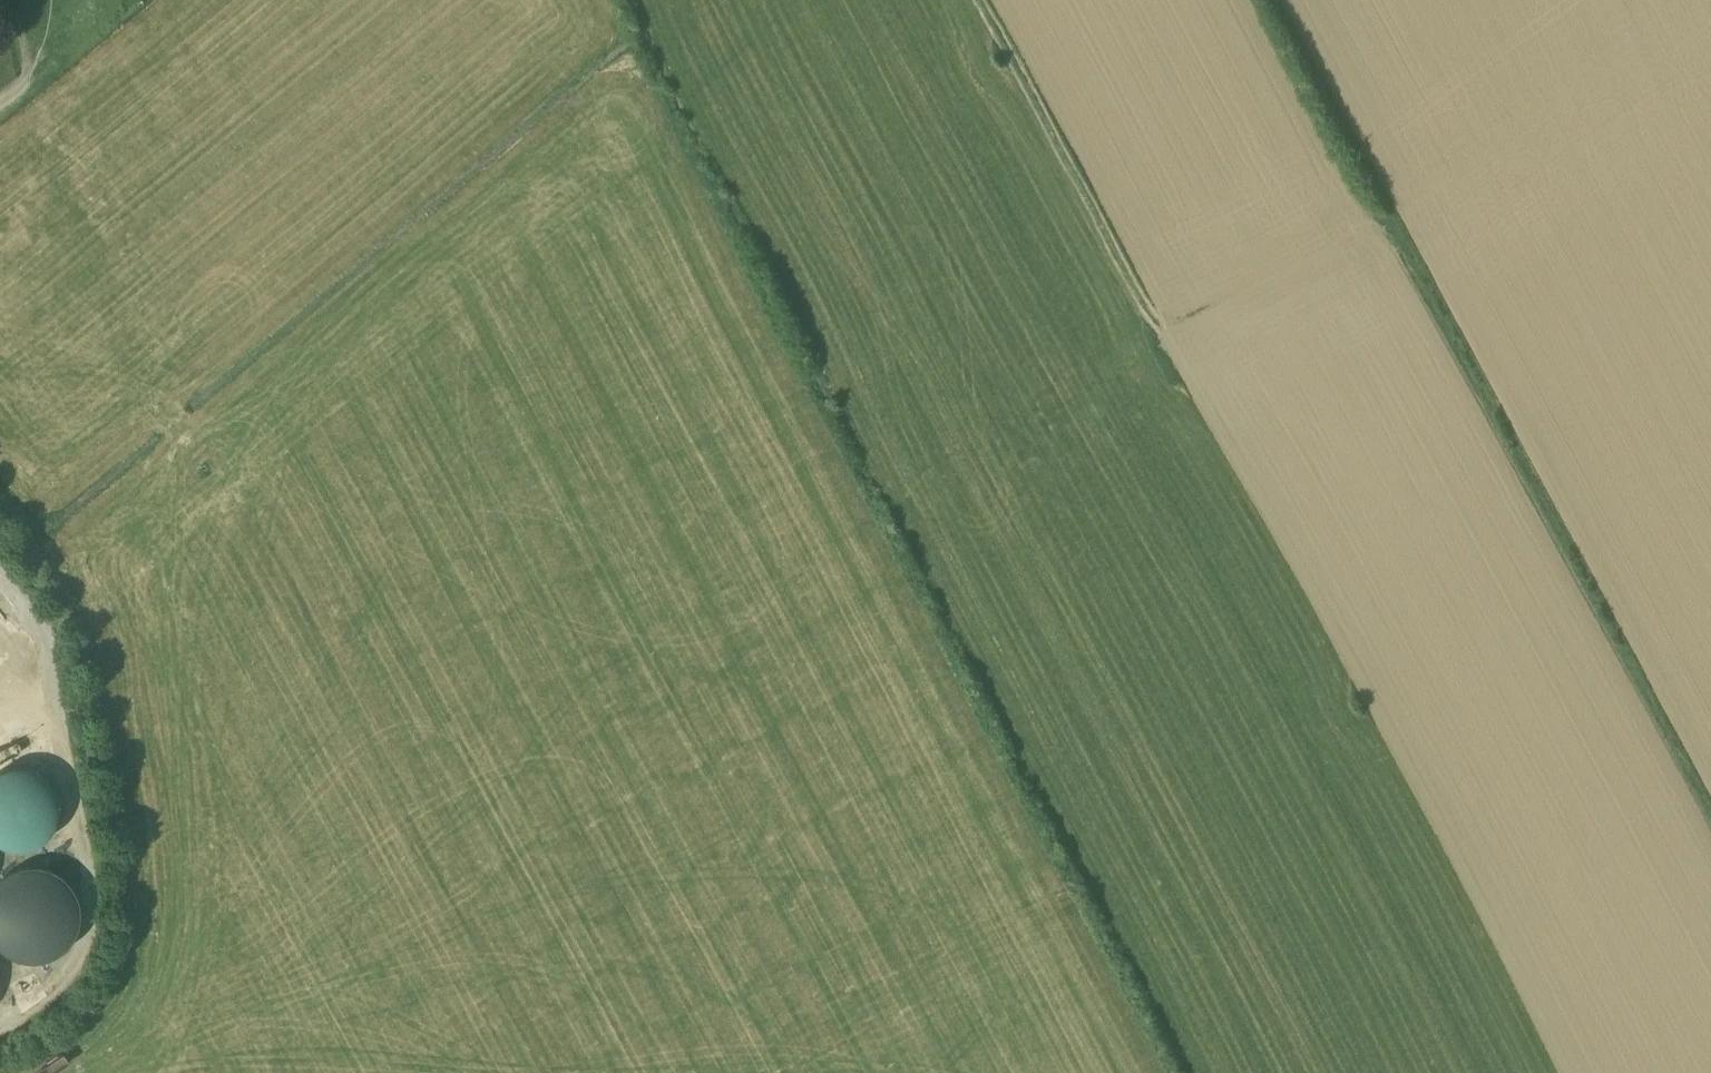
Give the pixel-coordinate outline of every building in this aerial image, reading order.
[(0,598),(0,625),(12,614),(0,598)] [(0,748),(0,760),(18,752),(14,742),(0,748)] [(59,807),(56,791),(47,777),(33,769),(17,766),(1,769),(0,770),(0,844),(2,845),(18,848),(34,845),(47,836),(56,822),(59,807)] [(18,949),(65,955),(76,873),(6,864),(0,912),(0,931),(20,934),(18,949)]
